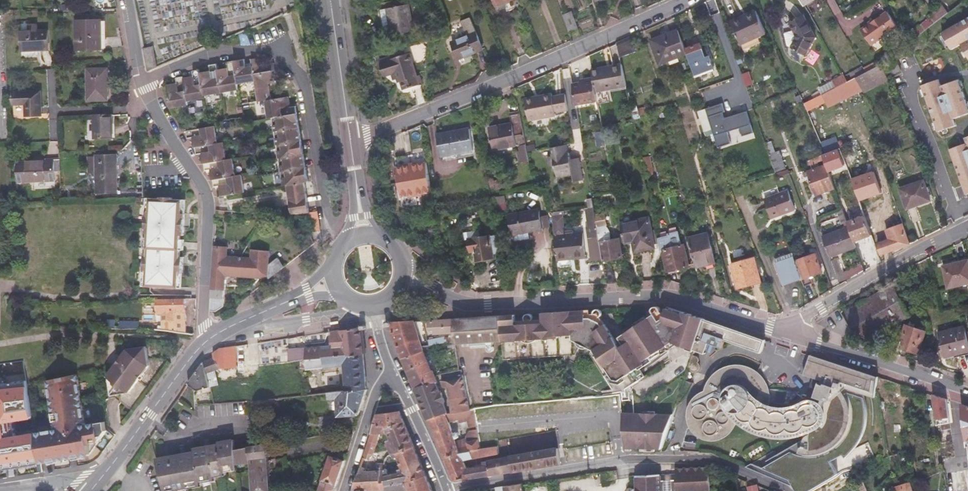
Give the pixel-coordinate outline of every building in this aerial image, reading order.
[(389,8),(394,35),(415,31),(411,4),(389,8)] [(748,22),(733,28),(742,47),(767,35),(757,13),(746,18),(748,22)] [(572,15),(564,18),(571,36),(579,33),(572,15)] [(791,23),(797,33),(797,40),(792,47),(805,55),(817,38),(804,15),(791,23)] [(858,34),(868,49),(896,31),(885,16),(858,34)] [(943,33),(953,49),(962,44),(967,54),(967,17),(943,33)] [(732,24),(733,28),(748,22),(746,18),(732,24)] [(77,19),(77,48),(103,49),(103,19),(77,19)] [(460,66),(485,55),(473,24),(463,29),(468,43),(454,48),(460,66)] [(23,30),(23,49),(50,48),(49,29),(23,30)] [(658,64),(687,55),(678,30),(650,39),(658,64)] [(632,40),(617,44),(620,60),(636,56),(632,40)] [(688,50),(698,77),(717,70),(713,58),(709,59),(704,45),(688,50)] [(154,46),(145,48),(149,71),(158,67),(154,46)] [(393,60),(394,62),(385,64),(390,76),(398,74),(401,83),(403,83),(406,91),(423,85),(421,77),(419,77),(410,54),(393,60)] [(222,72),(214,73),(214,75),(205,76),(204,73),(197,74),(197,81),(188,82),(188,79),(180,81),(180,87),(171,89),(174,111),(191,108),(191,104),(208,101),(208,97),(242,92),(241,86),(259,84),(263,105),(269,104),(272,121),(276,120),(286,186),(310,182),(300,110),(294,110),(292,100),(275,103),(273,86),(279,85),(277,75),(280,74),(280,67),(265,69),(264,61),(256,62),(257,69),(250,70),(249,64),(238,67),(231,69),(231,72),(222,73),(222,72)] [(888,65),(893,75),(903,71),(899,61),(888,65)] [(860,85),(861,88),(863,92),(888,79),(881,64),(865,73),(862,75),(856,78),(860,85)] [(88,66),(87,98),(107,99),(108,67),(88,66)] [(596,94),(627,88),(621,66),(592,72),(594,81),(596,94)] [(748,87),(756,84),(752,72),(745,74),(748,87)] [(833,81),(837,87),(838,87),(848,82),(845,75),(833,81)] [(822,96),(821,97),(827,107),(861,88),(860,85),(856,78),(848,82),(838,87),(837,87),(822,96)] [(598,102),(596,94),(594,81),(573,85),(576,99),(577,106),(598,102)] [(937,134),(954,127),(952,121),(967,114),(967,113),(955,82),(939,89),(936,82),(919,89),(937,134)] [(13,90),(14,102),(27,102),(27,115),(43,114),(42,89),(13,90)] [(568,110),(565,94),(553,96),(552,93),(525,98),(528,120),(556,115),(555,112),(568,110)] [(754,133),(746,111),(724,118),(722,113),(724,112),(722,103),(705,109),(705,110),(714,134),(719,148),(731,144),(727,132),(740,128),(743,136),(754,133)] [(634,122),(648,117),(646,109),(637,111),(636,108),(631,109),(634,122)] [(714,134),(705,110),(699,112),(708,136),(714,134)] [(526,144),(520,112),(511,114),(512,124),(491,128),(494,150),(526,144)] [(113,113),(95,113),(94,136),(113,136),(113,113)] [(222,188),(224,197),(246,193),(243,177),(237,178),(234,160),(229,162),(226,144),(220,145),(218,128),(188,132),(189,140),(196,139),(198,155),(205,155),(208,172),(214,172),(216,188),(222,188)] [(439,134),(443,155),(475,150),(471,128),(439,134)] [(963,139),(965,144),(948,151),(966,195),(967,194),(967,137),(963,139)] [(562,145),(551,148),(552,156),(548,157),(550,167),(554,166),(557,178),(573,174),(574,182),(583,181),(578,158),(570,160),(568,153),(564,153),(562,145)] [(776,173),(789,169),(783,152),(770,156),(776,173)] [(95,162),(94,192),(115,193),(115,174),(114,174),(114,163),(116,162),(116,155),(96,154),(96,162),(95,162)] [(823,154),(808,160),(810,164),(825,159),(823,154)] [(17,158),(18,180),(48,179),(48,177),(54,177),(54,156),(46,157),(46,159),(35,159),(34,158),(17,158)] [(841,158),(826,163),(827,165),(829,170),(844,165),(841,158)] [(432,189),(427,163),(419,165),(418,163),(406,165),(406,167),(397,168),(402,198),(411,196),(411,198),(424,196),(423,194),(432,192),(432,189)] [(829,170),(827,165),(805,173),(806,177),(810,176),(816,195),(835,189),(829,170)] [(861,201),(883,193),(876,173),(853,181),(861,201)] [(661,192),(672,190),(670,182),(660,184),(661,192)] [(930,201),(924,182),(902,190),(908,208),(909,208),(930,201)] [(306,213),(311,212),(306,184),(289,187),(292,213),(306,213)] [(765,200),(771,220),(796,211),(789,192),(765,200)] [(594,206),(592,197),(584,198),(585,207),(594,206)] [(151,249),(182,249),(182,237),(185,237),(186,215),(183,215),(183,201),(176,201),(176,199),(163,198),(163,200),(153,200),(153,214),(149,214),(148,236),(151,236),(151,249)] [(594,206),(585,207),(589,225),(597,224),(595,215),(594,206)] [(848,224),(848,223),(843,209),(837,211),(843,226),(848,224)] [(510,214),(513,243),(527,241),(526,233),(542,231),(539,210),(510,214)] [(315,232),(320,231),(317,211),(311,212),(306,213),(307,225),(308,232),(315,232)] [(614,212),(595,215),(597,224),(597,227),(615,224),(614,212)] [(873,235),(866,216),(848,223),(848,224),(849,227),(854,242),(873,235)] [(647,221),(621,226),(624,242),(632,241),(635,253),(653,250),(652,245),(648,226),(647,221)] [(908,233),(904,223),(884,230),(887,238),(897,234),(899,236),(908,233)] [(597,224),(589,225),(594,257),(596,257),(602,256),(600,242),(597,227),(597,224)] [(656,229),(655,225),(648,226),(652,245),(658,244),(656,229)] [(658,244),(659,250),(660,250),(661,249),(668,270),(690,264),(683,243),(680,244),(677,229),(668,231),(667,227),(656,229),(658,244)] [(849,227),(823,237),(830,257),(857,247),(854,242),(849,227)] [(883,255),(912,244),(908,233),(899,236),(897,234),(887,238),(887,240),(879,243),(883,255)] [(690,241),(697,267),(714,263),(715,262),(708,234),(689,238),(690,241)] [(494,259),(491,236),(470,239),(472,251),(477,250),(478,261),(494,259)] [(600,242),(602,256),(607,283),(616,283),(611,260),(623,258),(619,238),(600,242)] [(430,241),(424,248),(424,249),(433,255),(438,247),(430,241)] [(558,243),(559,259),(579,257),(578,241),(558,243)] [(227,247),(215,246),(212,292),(211,311),(217,311),(224,306),(226,278),(230,275),(242,275),(244,259),(227,258),(227,247)] [(181,258),(182,249),(151,249),(151,257),(147,257),(147,273),(150,273),(149,286),(180,287),(181,274),(184,274),(184,258),(181,258)] [(244,259),(242,275),(266,278),(268,275),(271,279),(285,267),(279,258),(268,266),(269,251),(255,249),(254,259),(244,259)] [(795,260),(793,255),(775,261),(784,286),(802,280),(795,260)] [(795,260),(802,280),(805,287),(813,284),(810,277),(822,272),(816,255),(799,261),(798,259),(795,260)] [(948,289),(967,285),(967,260),(967,258),(942,265),(948,289)] [(761,283),(754,259),(732,265),(739,289),(761,283)] [(852,330),(854,335),(870,340),(910,317),(904,305),(907,303),(902,293),(912,287),(907,278),(843,314),(852,330)] [(162,331),(186,333),(184,298),(155,299),(156,313),(161,313),(162,331)] [(693,350),(704,318),(684,311),(682,314),(667,308),(665,313),(663,312),(663,310),(662,309),(660,309),(659,309),(658,311),(658,312),(622,336),(626,344),(621,347),(601,314),(602,313),(602,311),(601,311),(600,310),(598,311),(597,312),(597,313),(590,313),(571,314),(571,311),(543,313),(543,317),(544,323),(516,324),(516,318),(515,314),(501,315),(503,341),(503,345),(502,347),(503,359),(590,354),(612,389),(612,393),(620,392),(638,380),(632,371),(674,344),(693,350)] [(503,341),(501,315),(429,320),(430,328),(435,328),(436,333),(455,332),(456,343),(472,343),(489,342),(503,341)] [(544,323),(543,317),(532,317),(531,316),(529,315),(528,315),(527,316),(527,318),(516,318),(516,324),(544,323)] [(704,318),(693,350),(702,352),(705,341),(719,346),(722,337),(762,350),(766,338),(704,318)] [(431,369),(413,321),(402,321),(391,322),(392,326),(393,329),(396,339),(428,419),(448,413),(444,403),(446,402),(442,392),(440,392),(436,383),(438,382),(433,368),(431,369)] [(905,325),(901,340),(904,341),(902,349),(918,354),(926,331),(905,325)] [(361,327),(332,331),(334,345),(306,348),(307,359),(309,359),(363,353),(363,352),(361,331),(361,327)] [(965,327),(939,333),(945,358),(956,355),(955,353),(967,350),(967,340),(965,327)] [(131,351),(126,346),(104,374),(108,377),(109,385),(105,391),(126,408),(160,362),(148,353),(147,348),(142,348),(139,346),(136,349),(131,351)] [(214,353),(214,357),(215,358),(223,369),(239,367),(236,346),(222,348),(214,353)] [(290,347),(291,361),(307,359),(306,348),(297,349),(297,346),(290,347)] [(347,391),(367,389),(364,362),(363,353),(309,359),(307,359),(308,369),(345,365),(347,391)] [(715,379),(714,381),(714,383),(715,386),(717,387),(714,394),(710,395),(709,397),(708,399),(704,399),(702,399),(701,400),(700,403),(698,403),(693,405),(691,410),(691,412),(691,415),(692,417),(694,419),(694,424),(695,427),(696,429),(698,431),(700,432),(704,433),(706,436),(708,438),(711,438),(713,439),(716,438),(718,437),(721,435),(722,432),(723,432),(725,430),(726,428),(728,427),(731,426),(733,423),(733,419),(740,419),(758,429),(774,433),(783,434),(807,429),(809,436),(763,462),(776,471),(774,475),(790,484),(796,490),(810,490),(826,481),(839,474),(832,461),(844,454),(846,457),(855,450),(863,438),(867,427),(867,415),(864,403),(859,395),(853,389),(867,389),(873,373),(812,353),(806,373),(824,379),(824,381),(821,381),(816,395),(822,397),(821,401),(818,399),(814,398),(811,397),(806,398),(802,401),(800,404),(781,408),(770,406),(766,405),(767,396),(765,387),(758,377),(753,373),(742,369),(732,369),(723,372),(715,379)] [(696,357),(691,355),(687,369),(690,371),(692,372),(694,371),(696,370),(698,368),(698,365),(695,361),(696,360),(697,359),(696,358),(696,357)] [(215,358),(214,357),(205,361),(208,372),(223,369),(215,358)] [(208,372),(205,361),(204,361),(194,376),(190,383),(199,390),(211,386),(208,372)] [(880,376),(873,373),(867,389),(877,391),(877,389),(880,376)] [(40,463),(90,455),(109,429),(107,428),(106,422),(85,424),(77,374),(47,380),(56,430),(35,433),(40,463)] [(449,411),(449,413),(470,409),(464,375),(442,379),(442,382),(443,386),(444,387),(446,388),(448,388),(451,410),(449,411)] [(691,383),(683,380),(674,408),(675,408),(677,407),(680,404),(691,383)] [(347,391),(329,393),(330,399),(338,398),(339,416),(360,414),(367,389),(347,391)] [(622,406),(620,392),(612,393),(560,398),(561,413),(622,406)] [(936,418),(949,416),(948,398),(933,393),(936,418)] [(605,444),(606,454),(625,450),(625,448),(622,414),(622,406),(561,413),(560,398),(495,405),(470,409),(449,413),(448,413),(428,419),(443,455),(460,452),(459,449),(469,447),(470,450),(497,445),(495,429),(500,429),(502,436),(577,425),(581,442),(593,440),(595,446),(605,444)] [(396,451),(414,445),(409,434),(400,410),(378,413),(365,455),(364,459),(370,458),(376,451),(381,432),(388,433),(390,439),(387,440),(393,453),(396,451)] [(622,414),(625,448),(660,449),(672,414),(622,414)] [(320,418),(320,434),(336,431),(336,416),(320,418)] [(158,459),(166,490),(175,490),(178,490),(206,486),(206,483),(222,480),(221,477),(231,475),(231,472),(239,471),(238,464),(251,462),(254,490),(272,490),(267,444),(237,449),(235,439),(219,442),(219,444),(195,448),(196,452),(174,456),(158,459)] [(581,442),(584,458),(606,454),(605,444),(595,446),(593,440),(581,442)] [(559,447),(561,463),(578,460),(574,444),(559,447)] [(404,482),(426,475),(414,445),(396,451),(403,471),(389,473),(388,474),(388,472),(384,472),(384,477),(385,489),(404,482)] [(460,452),(443,455),(454,481),(485,476),(512,472),(513,472),(510,456),(488,460),(489,464),(467,468),(463,460),(498,452),(497,445),(470,450),(469,447),(459,449),(460,452)] [(510,456),(513,472),(537,467),(552,465),(561,463),(559,447),(510,456)] [(336,488),(338,483),(345,460),(331,455),(319,490),(322,490),(336,488)] [(367,490),(385,489),(384,477),(384,472),(384,469),(377,470),(366,470),(366,468),(361,465),(355,485),(354,490),(356,490),(367,490)] [(710,465),(676,466),(676,474),(677,490),(687,490),(687,487),(711,486),(710,465)] [(857,465),(852,468),(860,490),(867,490),(857,465)] [(905,480),(914,478),(912,467),(902,469),(905,480)] [(662,474),(662,473),(637,475),(638,490),(663,490),(662,474)] [(676,474),(662,474),(663,490),(677,490),(676,474)] [(426,475),(404,482),(385,489),(386,490),(433,490),(426,475)] [(810,490),(823,490),(829,487),(826,481),(810,490)] [(497,486),(497,490),(525,490),(523,482),(510,485),(497,486)] [(910,482),(901,485),(901,487),(894,490),(913,490),(910,482)]
